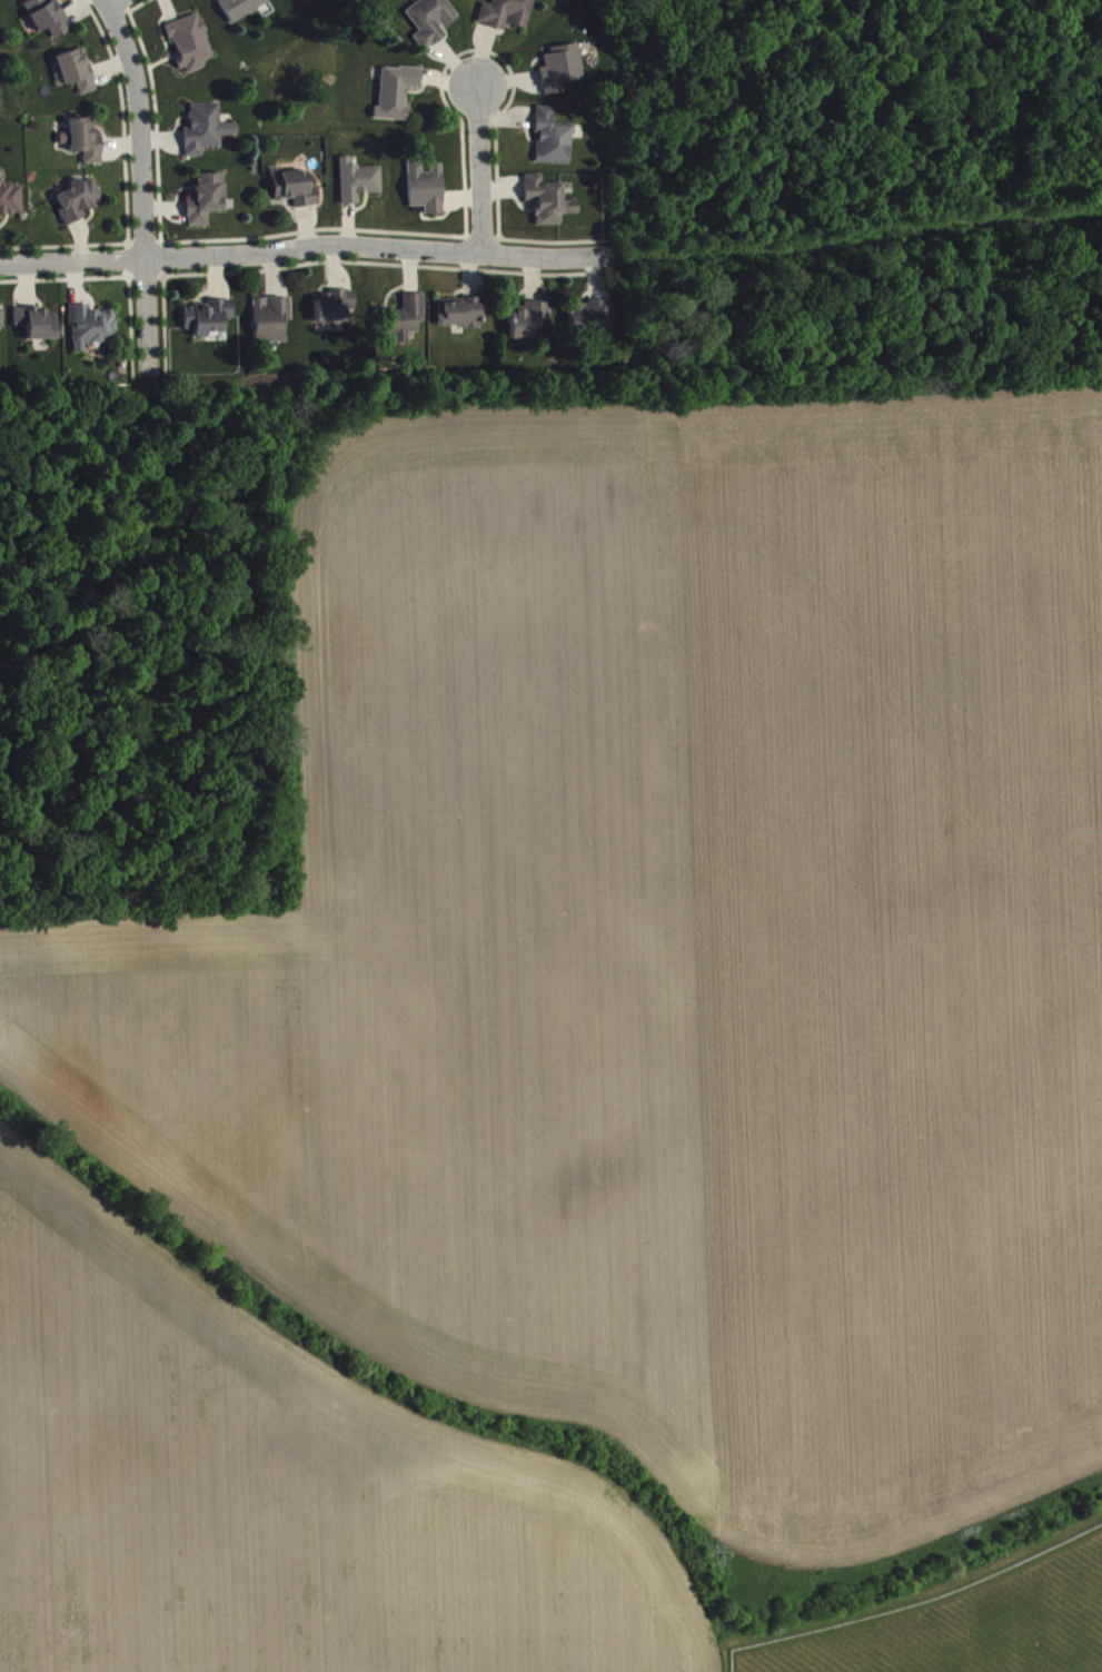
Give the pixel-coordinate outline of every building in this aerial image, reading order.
[(55,46),(72,36),(53,5),(49,8),(44,0),(42,0),(23,11),(40,39),(48,34),(55,46)] [(270,10),(265,0),(230,0),(218,7),(232,31),(270,10)] [(442,34),(458,23),(443,0),(430,0),(405,17),(420,38),(413,43),(424,59),(448,42),(442,34)] [(478,30),(504,37),(506,30),(527,36),(537,1),(535,0),(495,0),(492,11),(483,9),(478,30)] [(166,32),(182,80),(206,73),(204,67),(214,64),(200,20),(166,32)] [(563,90),(585,87),(580,51),(544,56),(547,74),(541,75),(545,102),(565,99),(563,90)] [(98,97),(84,54),(56,63),(65,93),(77,89),(81,102),(98,97)] [(383,73),(380,114),(375,114),(374,125),(407,127),(409,94),(421,95),(422,76),(383,73)] [(186,164),(203,163),(203,154),(222,154),(222,143),(237,142),(237,130),(221,130),(220,109),(190,110),(191,135),(185,135),(186,164)] [(572,171),(574,131),(554,130),(555,114),(538,113),(537,139),(538,140),(537,170),(572,171)] [(70,125),(70,140),(60,140),(60,151),(71,150),(71,159),(84,159),(84,171),(103,170),(102,142),(92,143),(92,125),(70,125)] [(352,163),(341,164),(342,212),(360,211),(359,200),(383,199),(382,172),(352,174),(352,163)] [(444,221),(443,170),(431,171),(431,179),(423,180),(422,170),(409,170),(410,213),(425,213),(426,221),(444,221)] [(275,208),(295,205),(296,215),(320,212),(318,195),(310,196),(308,177),(272,181),(275,208)] [(196,180),(197,206),(187,206),(188,232),(209,232),(208,218),(225,217),(224,179),(196,180)] [(537,232),(563,232),(563,221),(580,221),(580,207),(563,207),(563,191),(544,191),(544,181),(526,181),(527,207),(537,207),(537,232)] [(104,209),(93,182),(68,193),(70,196),(54,203),(67,232),(85,224),(83,218),(104,209)] [(22,188),(0,189),(0,221),(23,220),(22,188)] [(356,317),(356,297),(317,298),(318,330),(348,329),(348,317),(356,317)] [(425,300),(404,300),(404,315),(375,315),(375,342),(397,342),(397,351),(409,351),(409,339),(420,339),(420,329),(425,329),(425,300)] [(292,304),(253,306),(256,350),(287,348),(286,327),(293,327),(292,304)] [(440,306),(440,334),(482,333),(482,322),(490,322),(490,305),(440,306)] [(186,337),(196,336),(196,341),(225,340),(224,326),(234,326),(233,308),(185,310),(186,337)] [(513,345),(544,344),(543,326),(553,326),(552,308),(526,309),(526,317),(513,318),(513,345)] [(616,336),(615,308),(571,310),(572,338),(616,336)] [(71,312),(72,359),(85,359),(85,350),(117,349),(117,316),(100,317),(90,317),(90,311),(71,312)] [(58,346),(57,321),(44,322),(44,313),(14,314),(14,332),(27,332),(27,346),(58,346)]
